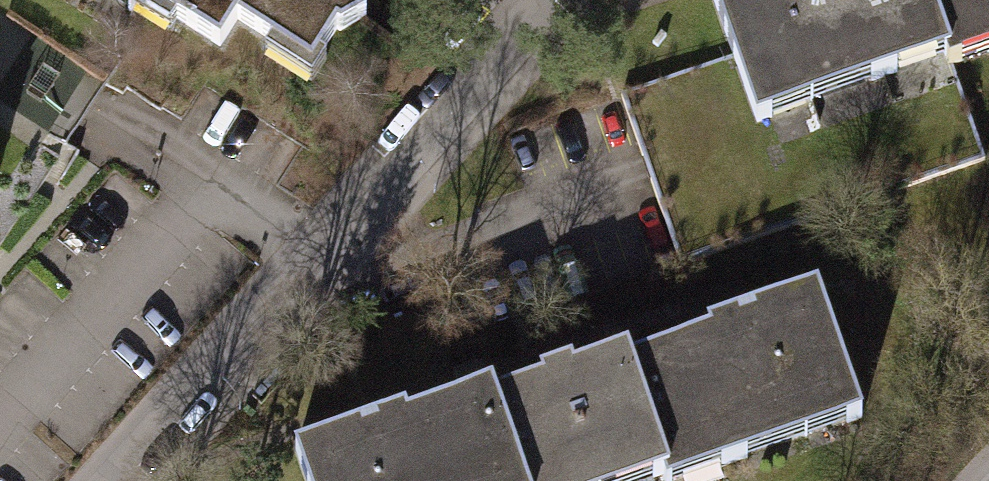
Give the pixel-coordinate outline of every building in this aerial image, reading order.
[(134,24),(145,6),(149,0),(95,0),(134,24)] [(366,0),(149,0),(145,6),(302,103),(366,0)] [(731,14),(776,144),(964,78),(937,0),(772,0),(731,14)] [(964,78),(988,70),(988,0),(937,0),(964,78)] [(0,176),(0,200),(11,183),(0,176)] [(806,300),(640,355),(682,480),(719,480),(852,437),(806,300)] [(640,355),(491,405),(516,480),(682,480),(640,355)] [(305,467),(309,480),(516,480),(491,405),(305,467)]
